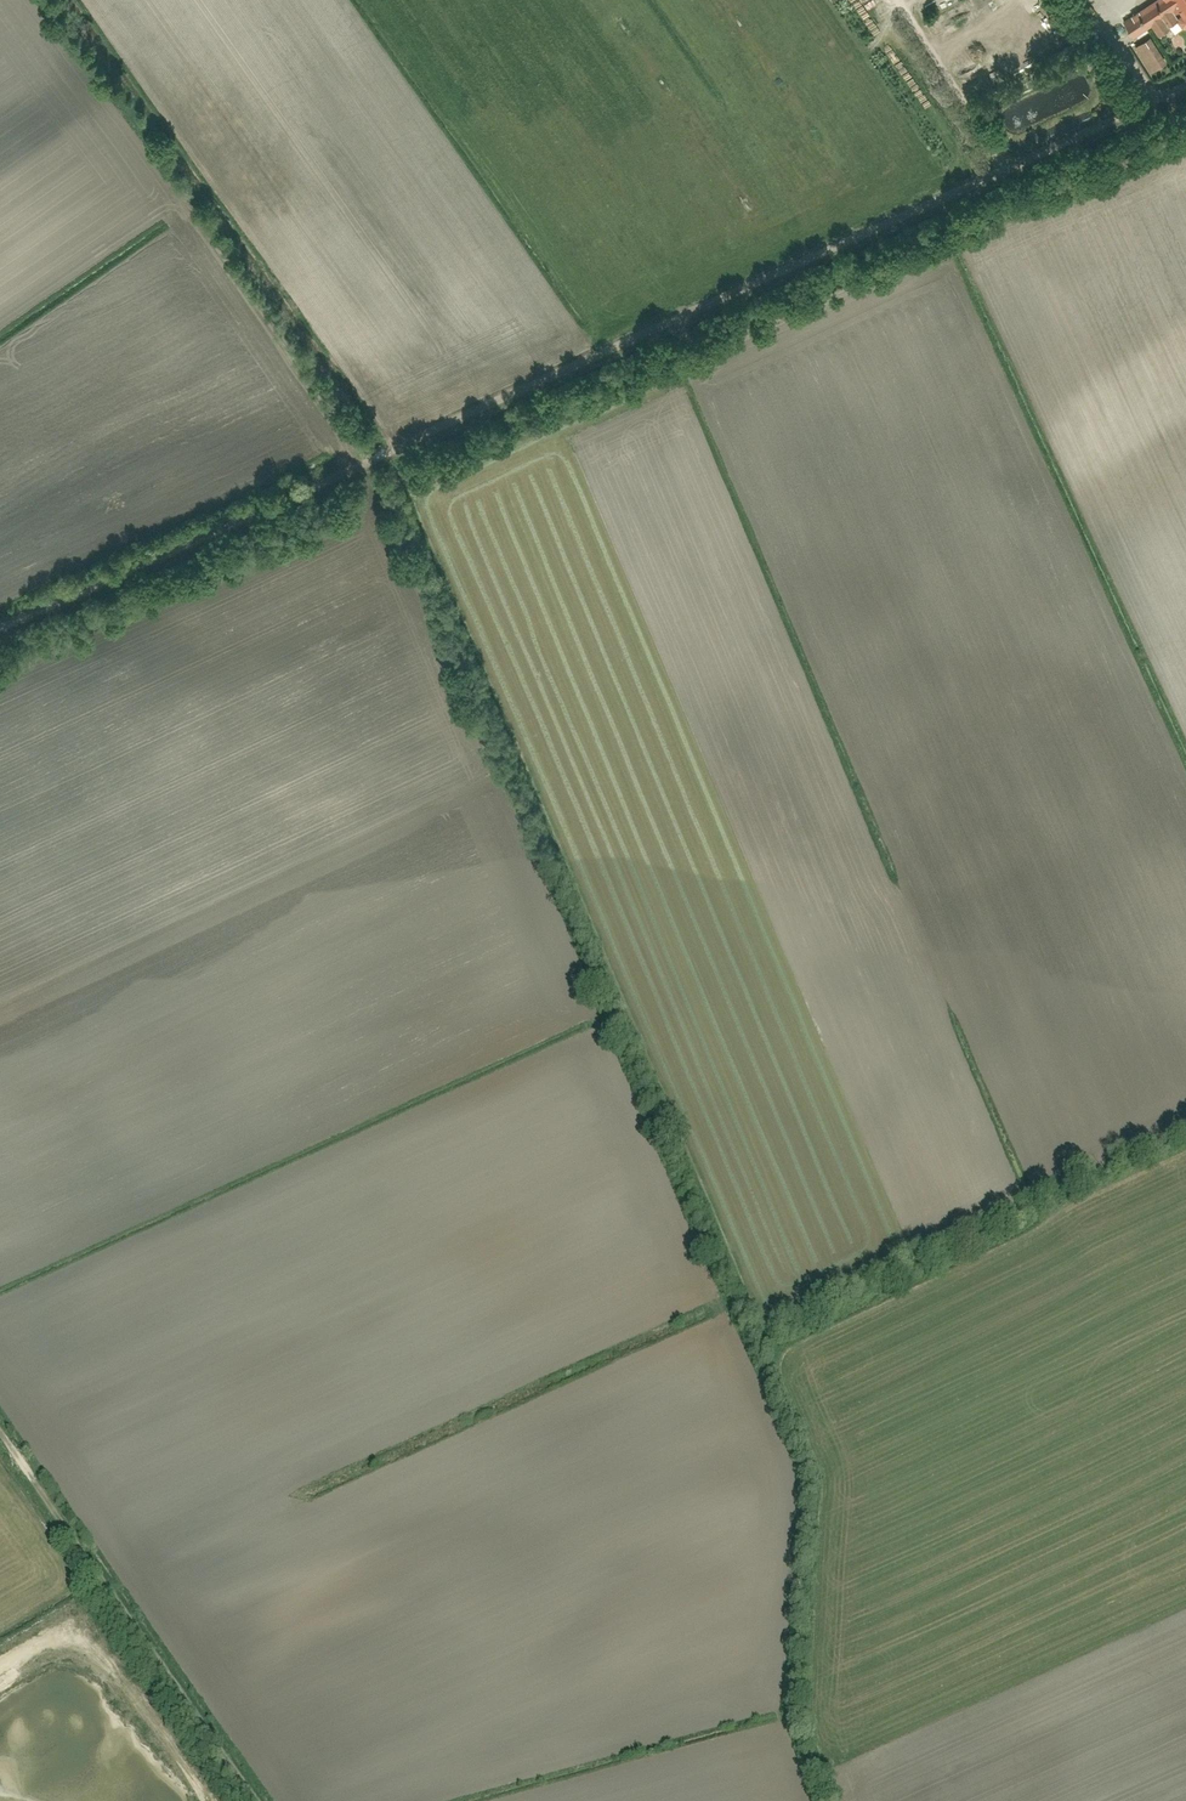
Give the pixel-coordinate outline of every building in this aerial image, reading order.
[(1185,28),(1185,0),(1153,0),(1141,8),(1122,21),(1135,40),(1153,28),(1159,37),(1182,21),(1185,28)]
